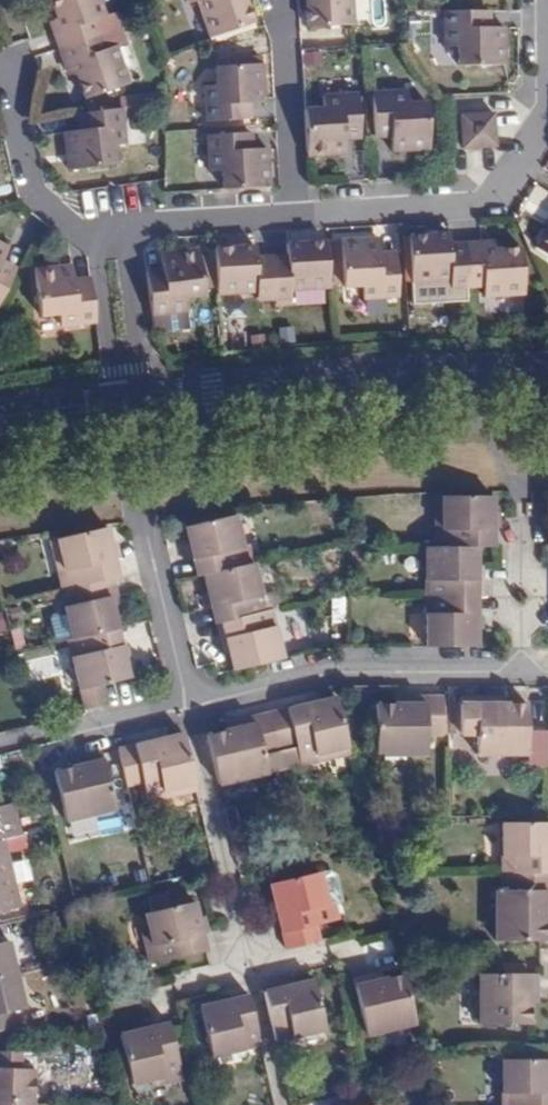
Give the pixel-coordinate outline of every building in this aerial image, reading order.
[(89,38),(84,25),(90,23),(102,19),(95,0),(48,0),(59,33),(50,37),(55,50),(89,38)] [(209,37),(253,23),(246,0),(196,0),(209,37)] [(310,27),(351,25),(350,0),(308,0),(310,27)] [(480,12),(445,12),(445,48),(456,48),(456,64),(502,64),(502,27),(488,28),(481,28),(480,12)] [(89,38),(95,36),(90,23),(84,25),(89,38)] [(102,54),(95,36),(89,38),(95,57),(102,54)] [(95,57),(89,38),(55,50),(61,67),(69,65),(84,104),(127,89),(113,50),(102,54),(95,57)] [(248,103),(265,102),(263,68),(217,71),(218,93),(209,93),(210,121),(242,119),(241,104),(248,103)] [(374,97),(376,131),(394,130),(394,138),(395,151),(431,150),(430,107),(409,108),(408,95),(374,97)] [(324,112),(304,113),(307,158),(343,155),(342,142),(342,133),(359,132),(358,99),(324,100),(324,112)] [(87,131),(78,131),(66,133),(70,172),(114,166),(112,146),(126,143),(123,108),(85,113),(87,131)] [(85,113),(77,114),(78,131),(87,131),(85,113)] [(496,147),(494,113),(460,115),(462,149),(496,147)] [(394,130),(376,131),(376,139),(394,138),(394,130)] [(360,141),(359,132),(342,133),(342,142),(360,141)] [(223,170),(224,189),(270,186),(268,148),(251,149),(244,151),(243,133),(211,136),(213,170),(223,170)] [(531,246),(547,258),(547,219),(531,246)] [(2,257),(10,241),(0,236),(0,259),(2,257)] [(380,263),(379,254),(378,239),(342,241),(345,287),(360,286),(360,299),(397,297),(396,262),(380,263)] [(289,290),(329,288),(326,240),(286,242),(287,256),(287,262),(272,263),(274,300),(290,299),(289,290)] [(453,294),(468,293),(466,258),(450,260),(449,245),(449,240),(410,242),(412,286),(452,285),(453,294)] [(260,300),(274,300),(272,263),(256,264),(256,257),(255,244),(214,246),(217,295),(259,292),(260,300)] [(162,275),(146,277),(151,313),(183,308),(187,308),(186,297),(205,294),(205,286),(203,275),(212,275),(211,262),(201,263),(200,251),(200,248),(160,252),(162,267),(162,275)] [(466,258),(468,293),(486,292),(487,305),(523,304),(521,257),(484,259),(483,250),(465,251),(466,258)] [(210,251),(200,251),(201,263),(211,262),(210,251)] [(396,262),(395,253),(379,254),(380,263),(396,262)] [(15,271),(19,264),(2,257),(0,259),(0,263),(15,271)] [(60,323),(95,319),(90,282),(75,284),(73,275),(72,261),(32,265),(38,314),(59,312),(60,323)] [(15,271),(0,263),(0,301),(15,271)] [(162,267),(145,269),(146,277),(162,275),(162,267)] [(89,274),(73,275),(75,284),(90,282),(89,274)] [(203,275),(205,286),(213,286),(212,275),(203,275)] [(151,313),(152,325),(174,323),(175,329),(189,328),(188,311),(183,312),(183,308),(151,313)] [(436,529),(435,547),(477,547),(493,547),(493,496),(445,496),(445,529),(436,529)] [(445,496),(436,497),(436,529),(445,529),(445,496)] [(185,527),(197,576),(202,575),(204,575),(247,564),(243,548),(235,515),(185,527)] [(69,588),(78,586),(110,578),(118,576),(107,527),(57,539),(65,571),(69,588)] [(65,571),(57,539),(51,542),(57,574),(65,571)] [(247,564),(254,563),(250,547),(243,548),(247,564)] [(435,547),(425,547),(425,598),(477,597),(477,567),(477,547),(435,547)] [(202,575),(213,625),(222,622),(264,611),(254,563),(247,564),(204,575),(202,575)] [(63,608),(72,640),(117,629),(112,612),(108,599),(115,598),(110,578),(78,586),(83,603),(63,608)] [(65,600),(63,608),(83,603),(78,586),(69,588),(63,590),(65,600)] [(477,597),(425,598),(424,647),(476,647),(477,628),(477,597)] [(108,599),(112,612),(118,610),(115,598),(108,599)] [(229,651),(234,671),(282,659),(270,610),(264,611),(222,622),(229,651)] [(222,622),(213,625),(220,653),(229,651),(222,622)] [(72,640),(68,641),(79,690),(101,684),(127,679),(117,629),(72,640)] [(101,684),(79,690),(80,693),(84,710),(106,704),(101,684)] [(84,710),(80,693),(71,695),(76,715),(85,713),(84,710)] [(409,707),(397,706),(374,706),(374,756),(424,756),(425,735),(440,736),(441,697),(409,697),(409,707)] [(409,697),(396,697),(397,706),(409,707),(409,697)] [(440,736),(449,736),(448,697),(441,697),(440,736)] [(489,697),(460,697),(461,735),(478,735),(478,754),(527,755),(527,704),(505,704),(493,704),(493,697),(489,697)] [(294,746),(300,767),(347,755),(334,698),(270,713),(279,749),(294,746)] [(33,716),(35,724),(61,719),(59,710),(33,716)] [(206,736),(218,786),(267,774),(263,753),(279,749),(270,713),(237,721),(238,729),(228,731),(206,736)] [(15,731),(32,727),(31,726),(30,718),(13,722),(15,731)] [(226,724),(228,731),(238,729),(237,721),(226,724)] [(15,731),(13,722),(0,725),(0,735),(15,731)] [(118,750),(127,787),(138,785),(146,783),(151,804),(166,800),(165,792),(195,784),(183,734),(118,750)] [(279,749),(284,770),(300,767),(294,746),(279,749)] [(267,774),(284,770),(279,749),(263,753),(267,774)] [(119,780),(112,751),(101,753),(108,782),(119,780)] [(108,782),(101,753),(83,758),(85,766),(73,769),(54,773),(65,822),(114,811),(108,782)] [(83,758),(78,758),(71,761),(73,769),(85,766),(83,758)] [(146,783),(138,785),(143,805),(151,804),(146,783)] [(166,800),(197,792),(195,784),(165,792),(166,800)] [(0,806),(0,840),(15,837),(19,836),(12,804),(0,806)] [(501,873),(516,873),(547,873),(547,823),(501,823),(501,873)] [(17,907),(8,859),(19,857),(15,837),(0,840),(0,910),(17,907)] [(325,906),(333,904),(325,871),(317,873),(325,906)] [(337,921),(333,904),(325,906),(317,873),(271,884),(283,935),(337,921)] [(494,891),(494,940),(546,940),(546,919),(546,909),(547,909),(547,873),(516,873),(515,891),(494,891)] [(501,873),(494,873),(494,891),(515,891),(516,873),(501,873)] [(155,947),(149,948),(154,967),(206,955),(201,935),(197,921),(194,904),(190,905),(171,909),(169,902),(168,897),(149,901),(152,914),(147,916),(151,932),(155,947)] [(189,899),(169,902),(171,909),(190,905),(189,899)] [(49,914),(47,908),(0,919),(0,925),(49,914)] [(197,921),(201,935),(210,934),(207,919),(197,921)] [(145,934),(149,948),(155,947),(151,932),(145,934)] [(18,974),(10,941),(0,942),(0,978),(18,974)] [(371,983),(382,980),(380,972),(369,975),(371,983)] [(18,974),(0,978),(0,1031),(14,1028),(11,1012),(26,1009),(18,974)] [(402,976),(382,980),(371,983),(369,975),(351,980),(365,1036),(413,1025),(402,976)] [(530,1025),(530,1003),(530,992),(536,992),(537,975),(479,975),(479,1024),(530,1025)] [(273,1027),(276,1042),(325,1030),(312,981),(297,984),(264,991),(273,1027)] [(247,993),(196,1005),(209,1058),(223,1054),(245,1049),(260,1045),(247,993)] [(133,1085),(151,1081),(163,1077),(165,1084),(182,1080),(169,1026),(121,1038),(133,1085)] [(245,1049),(223,1054),(226,1067),(249,1062),(245,1049)] [(0,1052),(0,1103),(34,1104),(35,1070),(20,1069),(20,1052),(0,1052)] [(503,1061),(502,1104),(547,1104),(547,1061),(503,1061)] [(163,1077),(151,1081),(152,1087),(165,1084),(163,1077)]
